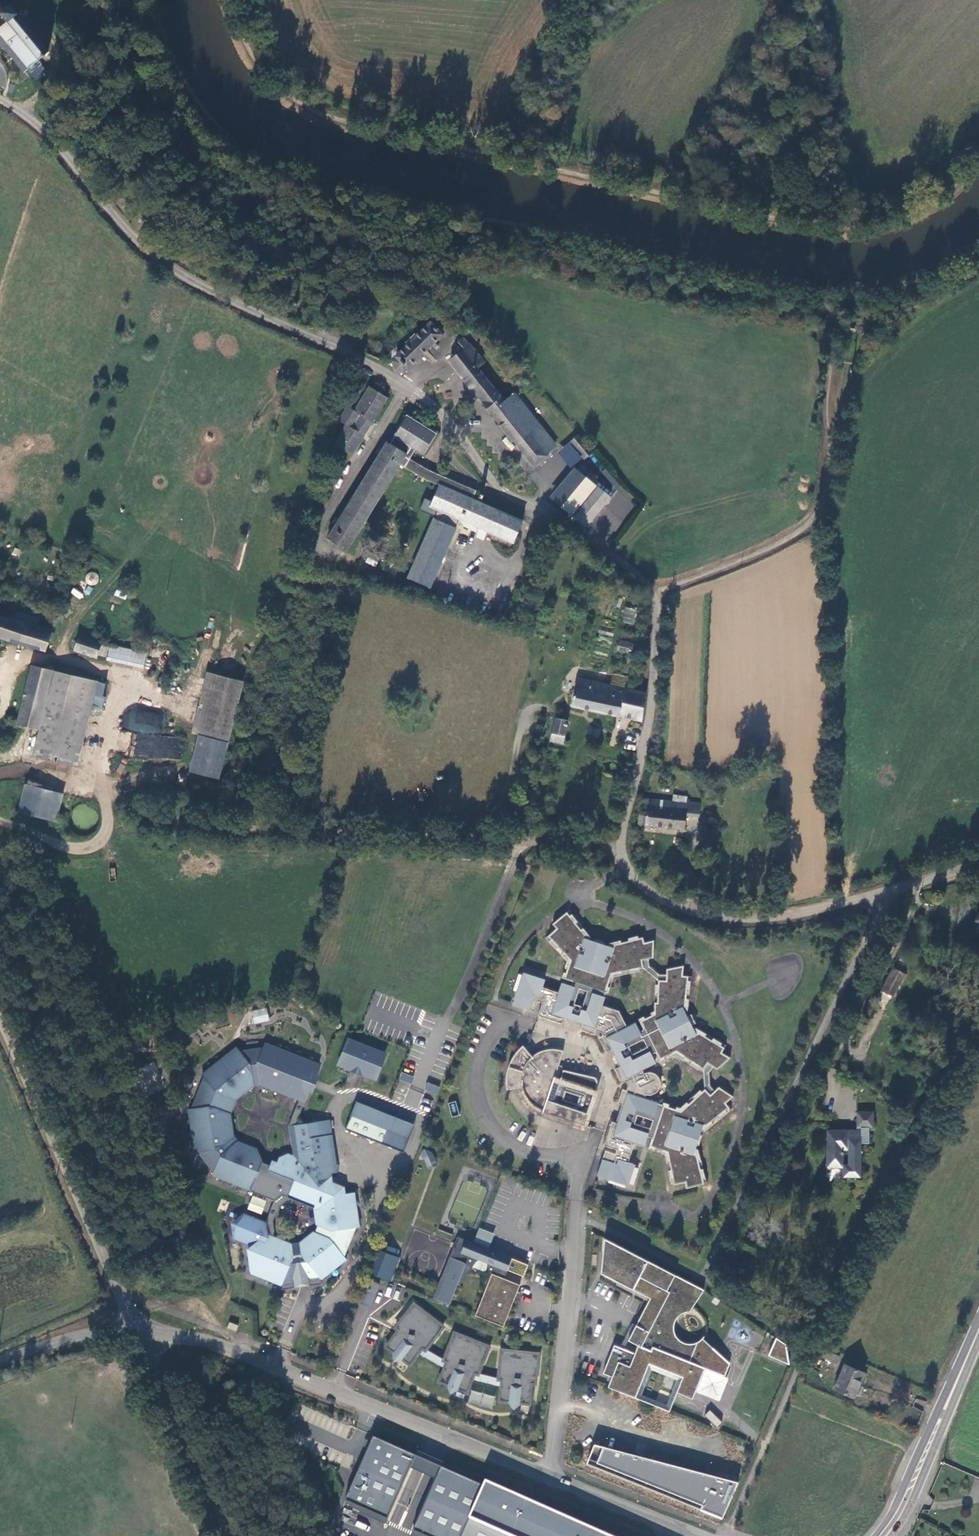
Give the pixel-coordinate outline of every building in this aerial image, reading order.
[(17,9),(12,5),(7,8),(4,6),(0,9),(0,46),(3,45),(26,73),(47,54),(49,41),(26,15),(25,14),(25,11),(19,9),(17,9)] [(157,207),(146,217),(154,225),(165,215),(166,211),(160,206),(157,207)] [(388,361),(397,372),(403,374),(440,333),(428,319),(410,338),(406,335),(398,343),(402,345),(394,353),(387,346),(376,359),(381,362),(383,358),(387,362),(388,361)] [(468,362),(475,357),(460,339),(453,344),(459,351),(444,363),(532,468),(546,457),(545,455),(554,447),(537,427),(539,425),(537,422),(539,421),(537,418),(534,420),(511,393),(501,402),(468,362)] [(369,423),(385,399),(368,387),(352,411),(344,406),(335,419),(344,425),(331,445),(348,456),(367,428),(358,422),(361,417),(369,423)] [(400,467),(404,459),(410,450),(418,455),(429,436),(401,417),(383,445),(379,442),(320,534),(341,549),(395,465),(400,467)] [(580,462),(587,456),(574,438),(567,444),(580,462)] [(436,485),(471,500),(475,492),(404,459),(400,467),(436,485)] [(599,479),(582,466),(577,472),(593,486),(599,479)] [(551,501),(587,530),(612,501),(604,494),(593,486),(577,472),(551,501)] [(521,523),(471,500),(436,485),(430,499),(423,496),(415,511),(431,518),(405,578),(429,588),(458,522),(511,544),(521,523)] [(604,494),(612,501),(615,497),(606,491),(604,494)] [(87,578),(92,584),(99,579),(94,572),(87,578)] [(634,624),(635,609),(624,608),(623,622),(634,624)] [(47,651),(53,630),(1,614),(0,615),(0,637),(47,651)] [(97,642),(75,636),(70,648),(92,656),(97,642)] [(632,653),(633,642),(618,640),(617,651),(632,653)] [(146,654),(110,647),(107,661),(143,669),(146,654)] [(35,668),(19,724),(39,730),(55,673),(35,668)] [(226,740),(242,679),(207,670),(191,731),(198,733),(226,740)] [(74,769),(98,687),(98,685),(55,673),(39,730),(32,757),(74,769)] [(646,692),(576,678),(571,705),(640,720),(646,692)] [(136,730),(134,756),(181,760),(184,737),(161,735),(163,711),(126,708),(125,729),(136,730)] [(563,747),(570,719),(557,716),(550,743),(563,747)] [(216,777),(226,740),(198,733),(188,770),(216,777)] [(52,820),(59,791),(23,782),(16,812),(52,820)] [(644,808),(647,808),(663,810),(664,799),(645,797),(644,808)] [(663,810),(687,812),(699,813),(701,801),(687,800),(687,801),(664,799),(663,810)] [(637,823),(686,828),(687,812),(663,810),(647,808),(647,815),(638,814),(637,823)] [(711,1069),(737,1057),(708,1036),(676,967),(660,974),(650,967),(653,945),(598,937),(563,913),(548,934),(572,984),(560,983),(558,994),(519,966),(513,1007),(530,1009),(544,989),(558,1019),(598,1024),(602,996),(594,991),(642,968),(657,979),(652,1014),(605,1036),(623,1075),(627,1078),(656,1064),(651,1053),(682,1057),(699,1069),(708,1090),(711,1069)] [(891,970),(880,992),(894,999),(905,977),(891,970)] [(251,1010),(253,1023),(269,1021),(267,1008),(251,1010)] [(381,1053),(347,1040),(335,1067),(370,1081),(381,1053)] [(241,1213),(233,1224),(232,1238),(250,1245),(245,1248),(245,1263),(246,1271),(278,1284),(279,1288),(285,1288),(291,1286),(290,1283),(306,1281),(306,1284),(311,1284),(314,1284),(318,1283),(317,1279),(342,1259),(335,1249),(343,1228),(355,1227),(350,1192),(341,1194),(339,1188),(328,1182),(327,1173),(331,1173),(331,1172),(334,1172),(326,1121),(286,1127),(291,1154),(286,1152),(277,1156),(276,1161),(268,1164),(260,1160),(254,1147),(237,1140),(232,1134),(229,1113),(235,1098),(251,1085),(259,1084),(296,1099),(304,1097),(301,1090),(308,1093),(315,1076),(308,1073),(314,1070),(316,1065),(263,1043),(261,1047),(236,1051),(234,1048),(200,1074),(202,1076),(189,1109),(186,1110),(192,1152),(195,1152),(212,1173),(211,1175),(271,1200),(277,1194),(310,1207),(314,1223),(317,1224),(314,1232),(311,1231),(296,1242),(296,1245),(288,1246),(287,1243),(274,1237),(264,1233),(262,1221),(241,1213)] [(585,1124),(596,1079),(562,1070),(560,1078),(555,1077),(560,1056),(516,1044),(505,1088),(546,1099),(542,1113),(585,1124)] [(141,1070),(147,1092),(160,1088),(154,1066),(141,1070)] [(398,1080),(410,1084),(413,1076),(401,1072),(398,1080)] [(425,1090),(437,1093),(439,1086),(427,1082),(425,1090)] [(621,1107),(612,1137),(645,1146),(650,1145),(651,1146),(669,1151),(675,1184),(684,1182),(685,1188),(704,1184),(705,1182),(698,1146),(702,1131),(706,1130),(729,1111),(727,1102),(731,1099),(720,1085),(711,1093),(699,1090),(680,1107),(678,1107),(621,1092),(619,1100),(621,1107)] [(452,1116),(459,1114),(455,1101),(448,1103),(452,1116)] [(410,1125),(352,1102),(346,1117),(341,1130),(399,1153),(410,1125)] [(859,1129),(827,1132),(830,1169),(845,1168),(846,1178),(866,1176),(863,1144),(871,1143),(870,1127),(874,1127),(873,1110),(857,1111),(859,1129)] [(616,1163),(602,1159),(596,1178),(628,1187),(634,1162),(628,1161),(632,1146),(621,1143),(616,1163)] [(429,1152),(419,1155),(423,1167),(433,1164),(429,1152)] [(267,1215),(271,1201),(252,1195),(247,1209),(267,1215)] [(460,1285),(473,1268),(486,1273),(483,1290),(485,1291),(492,1275),(504,1280),(507,1272),(461,1253),(467,1240),(459,1237),(433,1298),(437,1300),(455,1259),(466,1264),(458,1284),(460,1285)] [(467,1240),(461,1253),(507,1272),(512,1260),(467,1240)] [(684,1318),(691,1317),(706,1293),(608,1240),(604,1275),(652,1301),(630,1343),(640,1348),(636,1356),(616,1347),(604,1375),(613,1379),(607,1392),(625,1400),(635,1404),(650,1366),(684,1381),(678,1395),(693,1402),(706,1371),(726,1380),(731,1367),(704,1342),(706,1340),(705,1339),(700,1346),(695,1349),(689,1349),(684,1348),(679,1344),(676,1340),(674,1333),(676,1327),(679,1322),(684,1318)] [(391,1281),(399,1257),(379,1250),(371,1275),(391,1281)] [(466,1264),(455,1259),(437,1300),(449,1305),(458,1284),(466,1264)] [(485,1291),(475,1316),(503,1327),(514,1300),(517,1294),(520,1287),(504,1280),(492,1275),(485,1291)] [(446,1327),(416,1304),(398,1327),(403,1331),(401,1334),(398,1332),(388,1346),(395,1352),(396,1356),(400,1359),(403,1358),(411,1364),(421,1352),(446,1368),(440,1382),(449,1385),(450,1389),(455,1391),(459,1389),(468,1393),(474,1379),(502,1387),(500,1402),(510,1403),(512,1406),(517,1407),(520,1405),(529,1406),(532,1389),(526,1388),(527,1385),(536,1386),(540,1357),(503,1351),(499,1380),(479,1375),(491,1348),(456,1333),(445,1360),(427,1350),(446,1327)] [(778,1342),(768,1361),(791,1371),(790,1369),(787,1348),(778,1342)] [(826,1349),(823,1357),(837,1363),(841,1356),(826,1349)] [(824,1361),(820,1358),(815,1368),(819,1371),(824,1361)] [(863,1372),(845,1364),(835,1388),(853,1396),(863,1372)] [(712,1413),(707,1417),(718,1431),(724,1426),(712,1413)] [(417,1463),(373,1444),(344,1508),(388,1528),(417,1463)] [(638,1463),(594,1452),(590,1463),(587,1471),(653,1498),(723,1526),(738,1490),(725,1486),(638,1463)] [(440,1474),(413,1535),(584,1535),(440,1474)]
